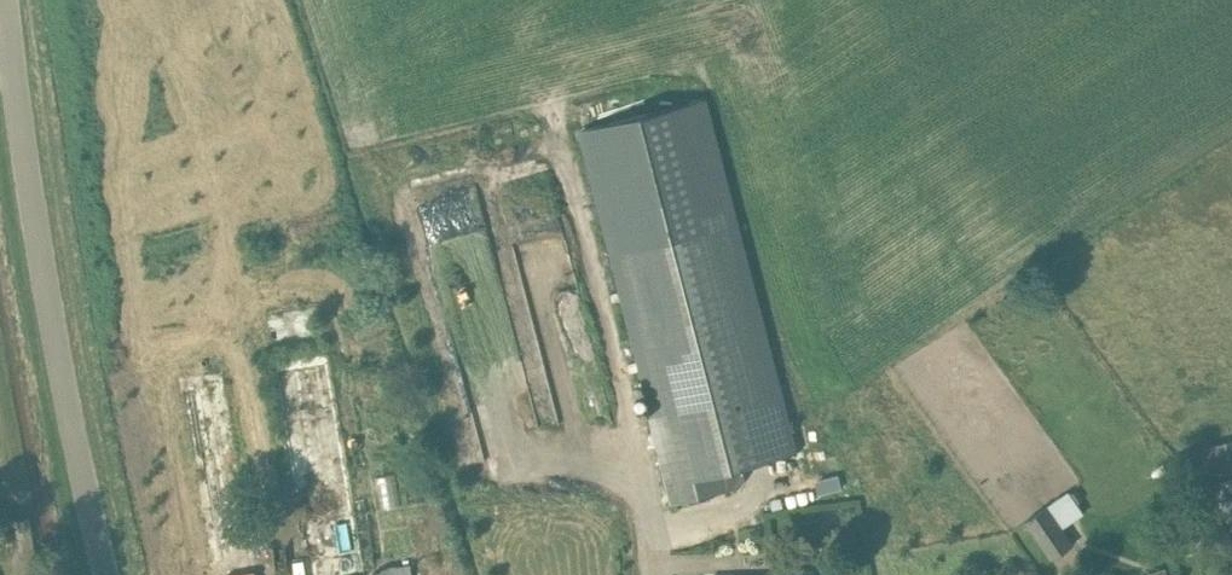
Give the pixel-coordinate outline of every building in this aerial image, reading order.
[(708,97),(578,130),(673,503),(739,486),(745,479),(741,465),(797,451),(739,223),(708,97)] [(274,359),(305,574),(352,574),(364,573),(333,351),(274,359)] [(1231,469),(1231,441),(1179,454),(1186,480),(1231,469)] [(1068,495),(1049,508),(1028,522),(1054,560),(1075,545),(1062,527),(1081,514),(1068,495)] [(1224,503),(1231,530),(1231,501),(1224,503)] [(428,552),(424,527),(414,529),(418,553),(428,552)] [(383,574),(414,574),(412,565),(383,570),(383,574)] [(1168,567),(1161,569),(1163,574),(1162,574),(1170,574),(1168,567)]
